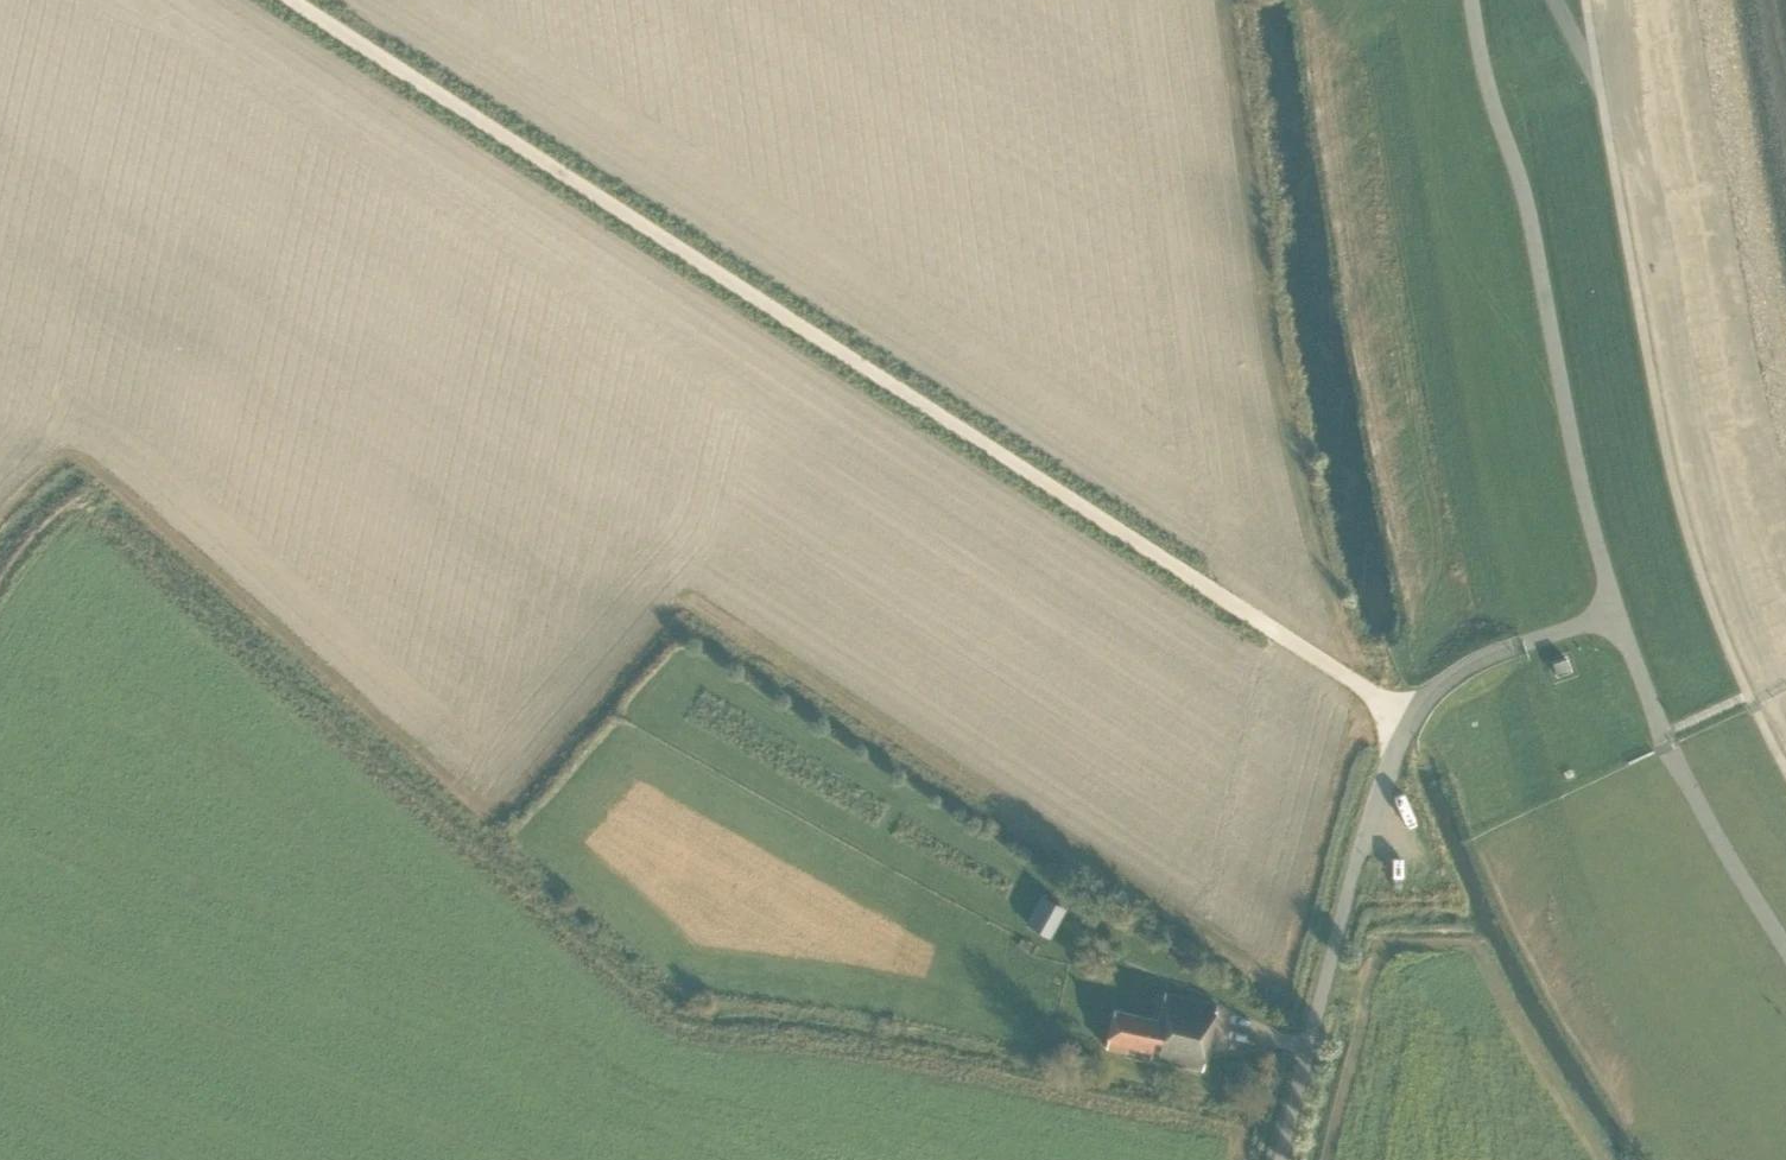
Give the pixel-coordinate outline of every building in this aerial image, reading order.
[(1621,668),(1598,674),(1600,684),(1623,677),(1621,668)] [(1059,935),(1076,903),(1050,890),(1034,923),(1059,935)] [(1218,1003),(1165,991),(1159,1018),(1115,1008),(1107,1046),(1126,1050),(1127,1044),(1152,1050),(1151,1057),(1203,1069),(1218,1003)]
